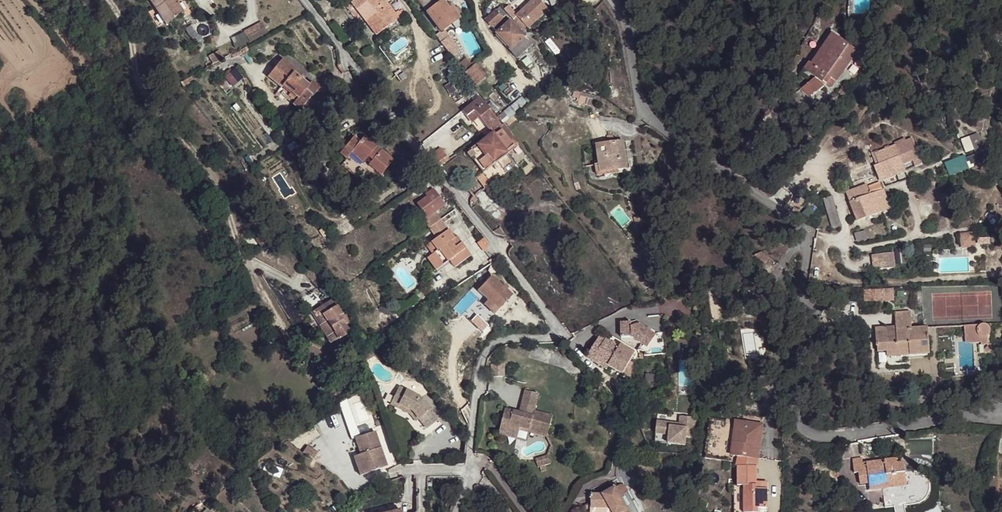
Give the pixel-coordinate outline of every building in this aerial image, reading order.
[(178,3),(175,5),(172,0),(149,0),(166,25),(184,13),(178,3)] [(351,3),(357,10),(364,4),(361,0),(354,0),(351,3)] [(364,4),(373,16),(366,22),(376,36),(398,18),(388,5),(385,6),(380,0),(361,0),(364,4)] [(441,32),(459,18),(458,18),(463,14),(457,7),(455,8),(453,5),(448,8),(442,1),(441,2),(439,0),(417,0),(441,32)] [(528,29),(548,9),(539,0),(534,0),(517,17),(528,29)] [(894,0),(889,0),(888,1),(904,12),(906,8),(894,0)] [(499,8),(486,20),(499,33),(506,26),(505,25),(509,21),(505,16),(506,15),(499,8)] [(499,33),(498,34),(511,48),(510,49),(518,58),(526,50),(524,48),(531,42),(529,40),(531,38),(527,34),(525,36),(511,22),(506,26),(499,33)] [(832,29),(804,70),(815,78),(801,90),(811,97),(826,84),(831,88),(835,82),(836,82),(858,51),(848,45),(846,48),(834,39),(836,36),(838,34),(832,29)] [(440,33),(436,36),(441,42),(448,36),(450,37),(452,37),(453,37),(454,35),(454,33),(453,31),(452,31),(450,31),(449,31),(447,34),(443,34),(441,35),(440,33)] [(233,45),(235,49),(248,42),(243,33),(235,37),(238,43),(233,45)] [(846,48),(848,45),(836,36),(834,39),(846,48)] [(452,45),(449,37),(441,44),(452,57),(458,52),(452,45)] [(240,51),(243,57),(250,52),(246,47),(240,51)] [(209,56),(213,64),(224,58),(219,50),(209,56)] [(463,70),(471,64),(466,58),(458,65),(463,70)] [(296,70),(282,59),(268,77),(282,88),(283,87),(285,88),(298,99),(293,105),(300,110),(311,96),(312,96),(319,88),(311,82),(308,85),(299,79),(293,73),(296,70)] [(486,75),(475,64),(465,74),(476,85),(486,75)] [(302,75),(296,70),(293,73),(299,79),(302,75)] [(232,86),(239,80),(232,72),(225,77),(232,86)] [(552,75),(543,82),(548,87),(556,80),(552,75)] [(239,80),(232,86),(235,89),(241,84),(239,80)] [(285,88),(280,94),(293,105),(298,99),(285,88)] [(844,97),(848,91),(842,88),(839,93),(844,97)] [(359,90),(348,99),(354,108),(364,100),(359,90)] [(574,91),(572,102),(595,107),(598,96),(574,91)] [(479,97),(462,111),(468,118),(475,113),(485,125),(488,129),(491,127),(494,132),(493,133),(507,151),(512,147),(513,148),(518,144),(517,143),(517,142),(503,124),(501,125),(479,97)] [(511,106),(498,117),(503,124),(516,113),(511,106)] [(475,113),(468,118),(471,121),(477,116),(475,113)] [(808,136),(809,126),(793,125),(792,135),(808,136)] [(517,164),(507,151),(493,133),(492,134),(491,133),(468,151),(469,151),(467,153),(471,158),(474,156),(485,171),(482,173),(479,176),(487,187),(517,164)] [(970,138),(976,155),(984,153),(978,135),(970,138)] [(369,165),(381,175),(393,160),(381,150),(378,153),(374,149),(376,146),(364,137),(360,142),(354,137),(346,147),(343,145),(337,152),(346,160),(351,153),(363,163),(368,156),(373,160),(369,165)] [(905,170),(903,165),(913,161),(915,166),(922,164),(912,139),(905,142),(904,139),(895,143),(896,145),(875,153),(879,163),(876,165),(881,179),(905,170)] [(607,144),(597,145),(599,161),(599,164),(596,164),(597,176),(613,173),(612,170),(626,168),(623,142),(614,143),(607,144)] [(439,149),(429,156),(432,161),(442,154),(439,149)] [(988,161),(985,152),(984,153),(976,155),(966,159),(970,168),(988,161)] [(442,154),(432,161),(437,167),(449,159),(444,153),(442,154)] [(485,171),(474,156),(471,158),(482,173),(485,171)] [(867,188),(870,195),(883,190),(880,183),(867,188)] [(857,222),(891,209),(883,190),(870,195),(867,188),(866,185),(846,193),(857,222)] [(428,197),(418,204),(421,209),(423,212),(427,217),(434,212),(444,205),(433,190),(426,195),(428,197)] [(427,217),(422,220),(428,229),(440,220),(434,212),(427,217)] [(440,220),(428,229),(436,239),(430,243),(437,251),(432,255),(427,259),(436,271),(450,260),(451,262),(455,267),(470,256),(461,243),(458,245),(454,239),(440,220)] [(505,235),(500,228),(492,232),(498,235),(501,236),(503,236),(505,235)] [(960,235),(962,247),(974,246),(972,233),(960,235)] [(245,240),(253,251),(261,246),(253,235),(245,240)] [(489,245),(484,238),(478,243),(485,252),(489,245)] [(437,251),(430,243),(426,246),(432,255),(437,251)] [(893,253),(887,254),(889,269),(895,268),(893,253)] [(872,255),(874,271),(889,269),(887,254),(872,255)] [(436,271),(437,273),(451,262),(450,260),(436,271)] [(503,287),(492,276),(477,291),(488,301),(498,311),(506,302),(512,296),(506,290),(508,288),(505,285),(503,287)] [(518,297),(508,288),(506,290),(512,296),(506,302),(510,305),(518,297)] [(893,289),(875,290),(875,301),(894,300),(893,289)] [(875,301),(875,290),(864,291),(865,302),(875,301)] [(324,314),(340,304),(335,296),(316,309),(321,317),(324,314)] [(498,311),(488,301),(484,305),(494,315),(498,311)] [(342,320),(348,316),(340,304),(324,314),(335,333),(346,326),(342,320)] [(321,317),(316,309),(310,313),(315,320),(316,319),(321,317)] [(910,355),(930,354),(928,328),(912,329),(911,312),(895,313),(896,327),(896,335),(887,336),(886,328),(875,328),(876,347),(877,347),(877,352),(886,351),(909,350),(910,355)] [(335,333),(324,314),(321,317),(316,319),(332,345),(339,340),(335,333)] [(621,338),(632,337),(641,344),(649,331),(639,324),(631,327),(631,322),(621,323),(621,338)] [(987,336),(989,334),(989,333),(990,330),(989,328),(987,326),(983,325),(964,326),(965,341),(981,340),(982,345),(988,344),(987,336)] [(350,332),(346,326),(335,333),(339,340),(350,332)] [(896,327),(886,328),(887,336),(896,335),(896,327)] [(649,331),(641,344),(647,348),(656,335),(649,331)] [(600,335),(595,343),(601,346),(606,339),(600,335)] [(595,343),(589,354),(594,358),(609,366),(623,374),(628,365),(629,362),(635,352),(621,344),(619,347),(606,339),(601,346),(595,343)] [(594,358),(592,361),(606,370),(609,366),(594,358)] [(501,364),(491,364),(492,377),(502,376),(501,364)] [(409,410),(415,417),(416,417),(424,427),(436,418),(422,399),(421,400),(419,397),(417,396),(417,395),(396,385),(387,404),(394,407),(395,403),(409,410)] [(505,409),(500,430),(508,432),(510,428),(519,430),(520,427),(548,434),(552,416),(534,411),(539,394),(525,390),(522,404),(528,405),(526,414),(520,413),(505,409)] [(412,421),(415,417),(409,410),(395,403),(394,407),(406,413),(412,421)] [(528,405),(522,404),(520,413),(526,414),(528,405)] [(695,417),(680,416),(679,423),(679,427),(670,426),(670,422),(657,421),(655,442),(685,445),(686,437),(693,437),(695,417)] [(736,422),(732,454),(740,455),(758,457),(762,425),(736,422)] [(548,434),(520,427),(519,430),(547,437),(548,434)] [(500,430),(499,435),(517,439),(519,430),(510,428),(508,432),(500,430)] [(374,451),(378,451),(373,434),(353,440),(358,456),(354,457),(356,467),(360,466),(363,475),(384,469),(380,457),(376,458),(374,451)] [(304,446),(300,452),(311,459),(315,453),(304,446)] [(744,511),(758,511),(758,508),(767,508),(767,489),(762,489),(762,482),(756,482),(756,466),(758,457),(740,455),(737,467),(737,486),(744,486),(744,511)] [(548,456),(536,460),(538,467),(540,467),(545,465),(550,463),(548,456)] [(356,467),(354,457),(351,459),(356,477),(363,475),(360,466),(356,467)] [(881,489),(907,486),(904,463),(897,464),(897,459),(863,464),(862,458),(852,460),(854,474),(858,473),(860,484),(869,483),(880,482),(881,489)] [(881,489),(880,482),(869,483),(870,490),(881,489)] [(620,485),(615,488),(620,496),(628,491),(625,485),(620,485)] [(591,494),(591,507),(610,507),(613,511),(629,511),(620,496),(615,488),(615,487),(603,494),(591,494)]
